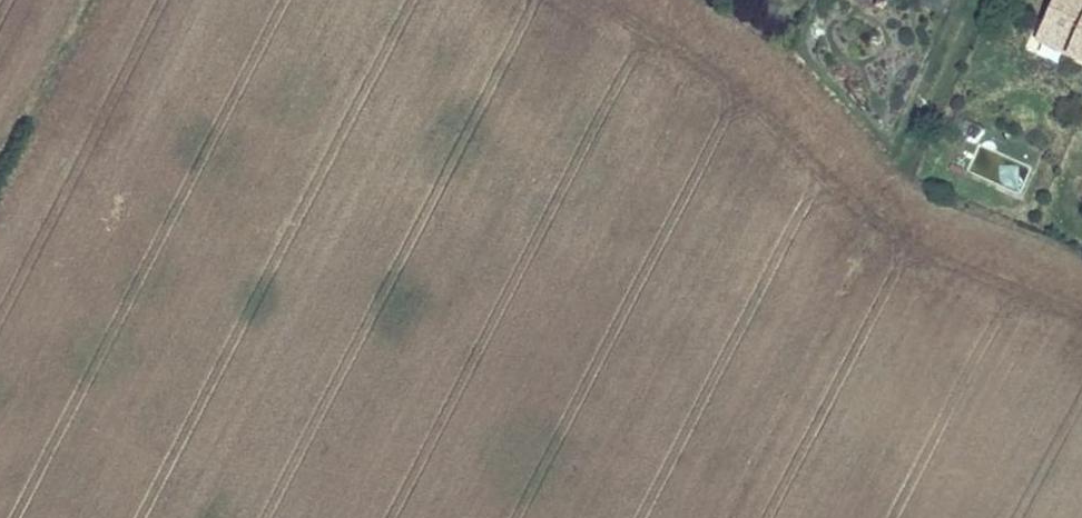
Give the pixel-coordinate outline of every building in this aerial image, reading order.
[(1045,23),(1072,34),(1066,50),(1081,56),(1081,0),(1054,0),(1045,23)] [(1072,34),(1045,23),(1039,39),(1066,50),(1072,34)]
